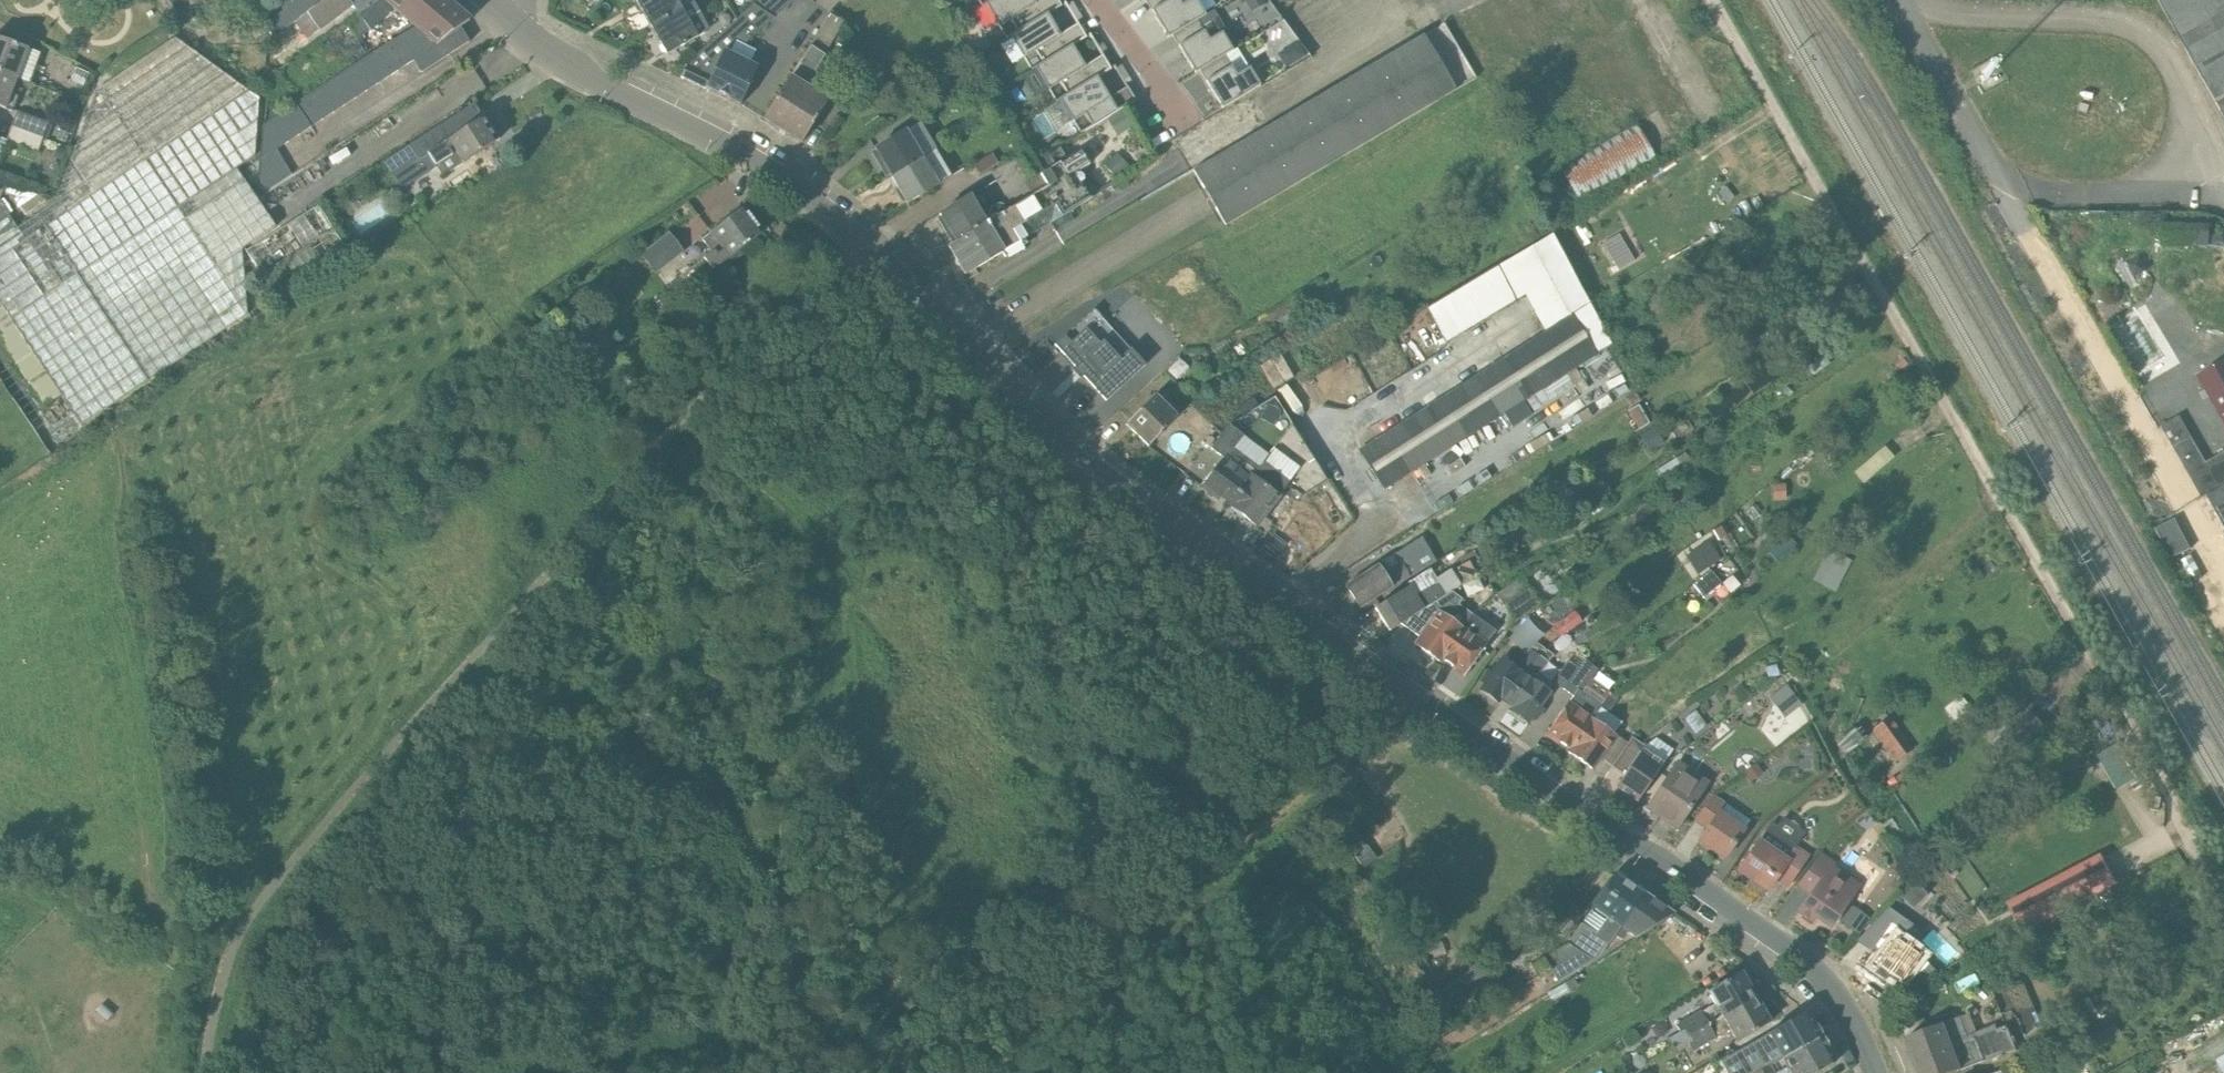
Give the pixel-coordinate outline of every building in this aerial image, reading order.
[(190,9),(184,0),(168,0),(180,17),(190,9)] [(201,2),(199,0),(184,0),(190,9),(201,2)] [(204,12),(212,24),(236,8),(230,0),(221,0),(204,12)] [(279,4),(284,11),(265,25),(274,37),(297,21),(327,0),(284,0),(279,4)] [(446,0),(382,0),(360,15),(349,22),(359,38),(370,30),(371,31),(394,9),(421,33),(414,38),(404,44),(415,60),(434,48),(440,44),(460,29),(471,21),(446,0)] [(682,9),(677,0),(636,0),(652,27),(682,9)] [(796,0),(761,0),(688,64),(681,77),(741,106),(751,86),(760,67),(732,53),(738,42),(744,45),(796,0)] [(1000,27),(1012,20),(1018,31),(1019,32),(1048,14),(1062,6),(1058,0),(1041,0),(1036,3),(1034,0),(995,0),(994,1),(994,0),(993,0),(982,6),(983,8),(987,5),(1000,27)] [(1168,38),(1173,36),(1198,21),(1206,16),(1197,0),(1191,0),(1183,5),(1179,0),(1145,0),(1168,38)] [(1258,10),(1267,5),(1264,0),(1252,0),(1258,10)] [(2223,111),(2223,0),(2163,0),(2223,111)] [(682,9),(652,27),(668,55),(698,37),(682,9)] [(830,14),(776,101),(764,120),(802,143),(829,99),(804,84),(809,81),(844,22),(830,14)] [(1011,37),(1025,58),(1036,51),(1043,63),(1044,64),(1073,46),(1087,38),(1078,24),(1061,35),(1048,14),(1019,32),(1018,31),(1007,38),(1007,39),(1011,37)] [(1200,71),(1225,56),(1233,51),(1222,33),(1210,40),(1198,21),(1173,36),(1196,74),(1200,71)] [(1477,78),(1444,23),(1194,170),(1226,226),(1477,78)] [(460,29),(440,44),(450,56),(471,43),(460,29)] [(45,405),(61,395),(82,426),(247,316),(243,249),(276,227),(237,168),(256,156),(260,98),(176,38),(97,91),(57,197),(59,201),(36,216),(18,228),(26,240),(0,257),(0,338),(45,405)] [(18,79),(30,49),(0,38),(0,72),(18,79)] [(386,45),(384,46),(400,70),(411,63),(395,39),(386,45)] [(1299,41),(1278,54),(1288,70),(1309,57),(1299,41)] [(440,44),(434,48),(443,60),(450,56),(440,44)] [(384,46),(373,53),(388,78),(400,70),(384,46)] [(1069,96),(1098,78),(1112,70),(1103,56),(1085,66),(1073,46),(1044,64),(1043,63),(1031,70),(1032,71),(1036,69),(1049,90),(1061,83),(1068,94),(1069,96)] [(434,48),(415,60),(424,72),(443,60),(434,48)] [(373,53),(362,61),(377,85),(388,78),(373,53)] [(1200,71),(1223,109),(1261,86),(1250,68),(1237,76),(1225,56),(1200,71)] [(362,61),(351,68),(366,92),(377,85),(362,61)] [(351,68),(340,75),(355,99),(366,92),(351,68)] [(7,109),(18,79),(0,72),(0,107),(7,109)] [(340,75),(329,82),(344,106),(355,99),(340,75)] [(958,78),(956,84),(964,87),(967,81),(958,78)] [(1061,100),(1074,122),(1086,115),(1092,126),(1081,133),(1081,134),(1136,101),(1128,87),(1110,98),(1098,78),(1069,96),(1068,94),(1056,101),(1057,103),(1061,100)] [(329,82),(318,90),(333,114),(344,106),(329,82)] [(318,90),(307,97),(321,121),(333,114),(318,90)] [(307,97),(296,104),(310,128),(321,121),(307,97)] [(296,104),(285,111),(299,135),(310,128),(296,104)] [(464,164),(479,154),(498,142),(474,105),(455,117),(384,161),(394,178),(406,169),(414,181),(437,166),(443,177),(464,164)] [(12,126),(44,138),(49,123),(18,111),(12,126)] [(285,111),(274,119),(288,142),(299,135),(285,111)] [(274,119),(264,125),(261,160),(277,149),(288,142),(274,119)] [(1578,202),(1658,155),(1638,121),(1558,167),(1578,202)] [(38,153),(44,138),(12,126),(7,141),(38,153)] [(884,164),(892,178),(923,159),(907,131),(872,152),(880,166),(884,164)] [(68,150),(59,146),(54,159),(63,162),(68,150)] [(277,149),(261,160),(259,177),(284,161),(277,149)] [(1004,251),(1007,256),(1029,243),(1026,239),(1054,222),(1059,231),(1072,223),(1067,214),(1092,199),(1076,174),(1091,165),(1083,150),(1042,175),(1049,186),(1001,214),(957,242),(949,246),(966,274),(1004,251)] [(1118,153),(1104,165),(1117,179),(1130,166),(1118,153)] [(907,204),(939,185),(939,184),(951,176),(939,154),(925,162),(923,159),(892,178),(907,204)] [(259,177),(258,196),(291,173),(284,161),(259,177)] [(1032,195),(1048,186),(1041,175),(1025,184),(1032,195)] [(940,215),(957,242),(1001,214),(985,187),(940,215)] [(676,298),(690,288),(690,289),(762,234),(744,209),(702,241),(711,253),(680,277),(681,278),(668,287),(676,298)] [(656,275),(685,253),(671,234),(641,256),(656,275)] [(2208,234),(2208,245),(2223,248),(2223,235),(2208,234)] [(1361,450),(1386,489),(1405,478),(1504,414),(1513,428),(1532,415),(1524,403),(1612,346),(1552,235),(1427,308),(1436,324),(1447,343),(1525,297),(1536,317),(1545,333),(1361,450)] [(368,252),(373,245),(368,238),(360,241),(360,250),(368,252)] [(2172,311),(2167,332),(2189,337),(2193,317),(2172,311)] [(1110,404),(1146,366),(1091,313),(1055,352),(1110,404)] [(2223,418),(2223,364),(2201,377),(2223,418)] [(1635,392),(1626,397),(1631,406),(1640,401),(1635,392)] [(1178,417),(1155,395),(1127,425),(1149,446),(1178,417)] [(1254,397),(1237,407),(1242,416),(1260,406),(1254,397)] [(1222,495),(1232,503),(1233,503),(1293,426),(1274,398),(1229,425),(1225,431),(1211,449),(1225,459),(1204,488),(1219,499),(1222,495)] [(1628,412),(1639,430),(1650,424),(1639,406),(1628,412)] [(2223,486),(2223,453),(2207,463),(2180,416),(2162,426),(2203,498),(2208,495),(2223,486)] [(1293,426),(1233,503),(1232,503),(1230,505),(1257,526),(1273,505),(1285,514),(1293,503),(1329,481),(1318,463),(1293,426)] [(1663,443),(1655,428),(1641,435),(1649,451),(1663,443)] [(1673,461),(1681,477),(1694,470),(1685,454),(1673,461)] [(1665,487),(1681,477),(1673,461),(1656,471),(1665,487)] [(1568,481),(1555,490),(1562,501),(1576,492),(1568,481)] [(2208,495),(2223,522),(2223,486),(2208,495)] [(1601,501),(1587,509),(1592,518),(1606,509),(1601,501)] [(2156,522),(2166,556),(2187,549),(2176,516),(2156,522)] [(1728,537),(1721,526),(1713,531),(1719,542),(1728,537)] [(1793,531),(1768,551),(1776,561),(1801,542),(1793,531)] [(1288,544),(1274,533),(1262,548),(1276,559),(1288,544)] [(1361,609),(1380,597),(1436,560),(1421,538),(1395,554),(1401,565),(1385,575),(1378,566),(1346,586),(1361,609)] [(1710,539),(1698,548),(1699,549),(1712,568),(1713,569),(1725,561),(1710,539)] [(1829,549),(1813,580),(1832,591),(1837,580),(1838,581),(1849,560),(1829,549)] [(1710,571),(1693,585),(1704,599),(1721,585),(1710,571)] [(1504,606),(1529,588),(1521,577),(1496,595),(1504,606)] [(1376,609),(1390,631),(1413,617),(1446,596),(1438,583),(1417,597),(1410,587),(1376,609)] [(1416,645),(1441,662),(1443,659),(1473,615),(1458,605),(1462,599),(1452,592),(1446,596),(1413,617),(1428,628),(1416,645)] [(1590,602),(1576,611),(1575,610),(1552,625),(1560,637),(1583,622),(1597,612),(1590,602)] [(1473,615),(1443,659),(1456,668),(1455,670),(1464,676),(1495,631),(1473,615)] [(1521,671),(1502,658),(1492,672),(1490,671),(1482,682),(1485,684),(1481,691),(1498,702),(1501,698),(1507,703),(1545,650),(1535,643),(1531,651),(1529,650),(1520,663),(1524,666),(1521,671)] [(1553,656),(1545,650),(1507,703),(1514,708),(1511,712),(1528,724),(1532,717),(1536,720),(1543,709),(1541,707),(1551,692),(1532,679),(1536,674),(1540,677),(1550,664),(1549,662),(1553,656)] [(1557,740),(1570,749),(1591,719),(1592,718),(1600,706),(1601,705),(1583,693),(1598,670),(1585,661),(1580,668),(1564,690),(1573,697),(1546,734),(1556,741),(1557,740)] [(1777,664),(1765,668),(1769,680),(1780,676),(1777,664)] [(1788,683),(1769,697),(1784,718),(1803,704),(1788,683)] [(1609,713),(1616,704),(1618,700),(1613,696),(1610,693),(1601,705),(1600,706),(1609,713)] [(1615,733),(1601,724),(1592,718),(1591,719),(1570,749),(1568,752),(1593,769),(1605,751),(1617,735),(1615,733)] [(1890,718),(1871,732),(1894,764),(1913,750),(1890,718)] [(2108,720),(2099,729),(2100,730),(2111,741),(2120,733),(2115,728),(2112,725),(2108,720)] [(1638,802),(1651,783),(1673,749),(1656,739),(1645,747),(1628,736),(1621,746),(1609,764),(1625,775),(1617,787),(1638,802)] [(1696,773),(1679,761),(1647,808),(1677,828),(1704,789),(1692,780),(1696,773)] [(1758,762),(1743,772),(1751,783),(1766,773),(1758,762)] [(1894,776),(1886,781),(1891,788),(1899,783),(1894,776)] [(1724,860),(1737,842),(1746,829),(1721,812),(1726,804),(1713,795),(1708,803),(1695,821),(1707,830),(1698,842),(1724,860)] [(1777,826),(1774,824),(1752,854),(1740,872),(1767,891),(1780,872),(1791,880),(1809,855),(1796,847),(1800,841),(1777,826)] [(1831,928),(1843,910),(1856,891),(1827,872),(1834,862),(1822,854),(1812,868),(1799,886),(1811,895),(1799,913),(1812,922),(1815,917),(1831,928)] [(2107,889),(2091,859),(2004,903),(2017,926),(2021,933),(2107,889)] [(1551,970),(1558,981),(1599,955),(1613,935),(1612,935),(1642,894),(1616,875),(1593,908),(1608,918),(1597,934),(1582,924),(1568,945),(1533,966),(1540,977),(1551,970)] [(1635,939),(1654,926),(1673,915),(1642,894),(1612,935),(1613,935),(1599,955),(1558,981),(1559,983),(1601,956),(1614,936),(1622,941),(1627,934),(1635,939)] [(1859,935),(1870,919),(1851,905),(1840,922),(1859,935)] [(1918,937),(1903,926),(1894,940),(1878,930),(1867,946),(1882,957),(1876,966),(1901,984),(1922,955),(1911,947),(1918,937)] [(1672,1047),(1755,998),(1741,974),(1708,993),(1714,1005),(1678,1026),(1682,1031),(1668,1040),(1672,1047)] [(1574,977),(1564,983),(1569,991),(1579,985),(1574,977)] [(2107,987),(2070,1009),(2082,1030),(2119,1008),(2107,987)] [(1429,995),(1418,1002),(1424,1010),(1435,1003),(1443,998),(1437,990),(1429,995)] [(1729,1031),(1736,1043),(1770,1023),(1755,998),(1672,1047),(1675,1053),(1689,1046),(1693,1052),(1729,1031)] [(1430,1023),(1422,1010),(1412,1016),(1420,1030),(1430,1023)] [(1768,1035),(1750,1045),(1764,1070),(1771,1066),(1775,1049),(1781,1060),(1821,1037),(1815,1024),(1814,1025),(1807,1012),(1787,1022),(1767,1033),(1768,1035)] [(2017,1050),(2007,1026),(1998,1030),(1996,1026),(1969,1037),(1961,1017),(1927,1031),(1907,1039),(1920,1072),(1957,1072),(2017,1050)] [(2087,1032),(2096,1047),(2119,1033),(2110,1018),(2087,1032)] [(1835,1064),(1828,1050),(1821,1037),(1781,1060),(1786,1069),(1777,1072),(1817,1072),(1835,1064)] [(2214,1054),(2222,1072),(2223,1072),(2223,1050),(2214,1054)]
